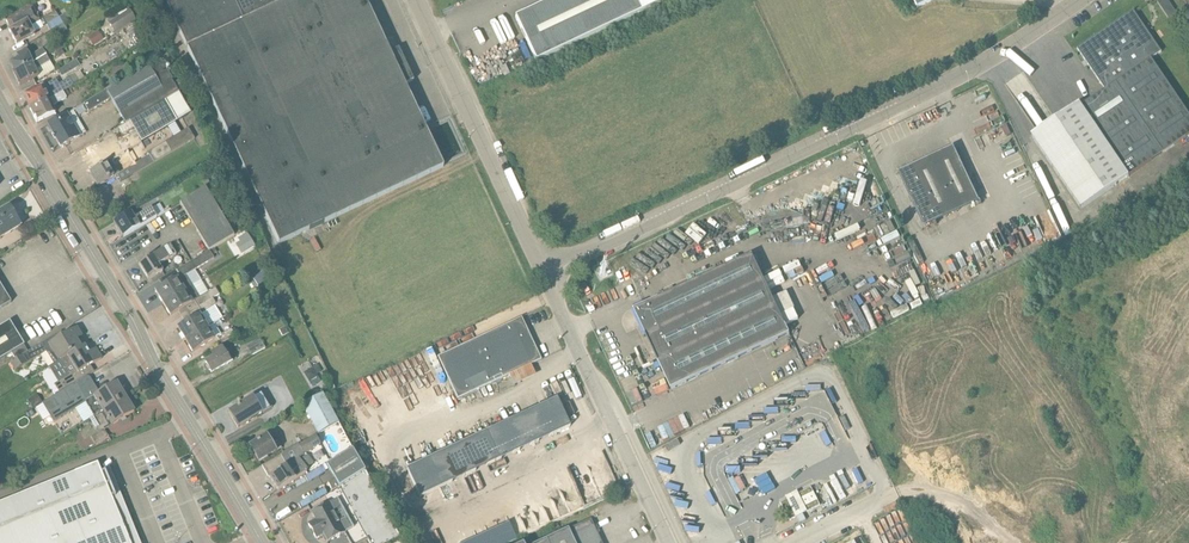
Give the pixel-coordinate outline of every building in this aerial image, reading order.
[(389,52),(365,0),(165,0),(279,244),(443,167),(405,86),(414,82),(398,49),(389,52)] [(668,0),(552,0),(514,18),(535,63),(668,0)] [(1179,17),(1168,0),(1160,0),(1157,2),(1171,22),(1179,17)] [(17,44),(36,34),(35,32),(44,27),(33,7),(6,21),(11,30),(9,31),(17,44)] [(136,21),(130,10),(108,23),(115,34),(136,21)] [(1161,52),(1133,11),(1078,49),(1106,90),(1081,106),(1079,104),(1032,136),(1081,209),(1188,135),(1188,114),(1151,59),(1161,52)] [(59,18),(63,24),(64,23),(70,20),(66,13),(59,17),(59,18)] [(59,18),(47,24),(48,25),(51,31),(63,24),(59,18)] [(64,23),(63,24),(51,31),(54,37),(67,29),(64,23)] [(131,36),(138,32),(133,26),(127,30),(131,36)] [(93,46),(103,40),(98,32),(88,38),(93,46)] [(143,41),(138,32),(131,36),(136,45),(143,41)] [(65,54),(60,46),(54,50),(59,58),(65,54)] [(163,58),(157,48),(150,53),(156,62),(163,58)] [(10,64),(14,73),(33,64),(46,55),(42,49),(30,56),(27,51),(16,56),(18,60),(10,64)] [(20,86),(31,81),(39,77),(40,79),(55,70),(46,55),(33,64),(14,73),(20,86)] [(77,67),(73,61),(58,71),(62,77),(77,67)] [(107,93),(126,124),(164,101),(179,92),(172,80),(173,80),(168,71),(170,70),(165,62),(163,63),(161,61),(150,68),(149,67),(117,86),(117,87),(107,93)] [(124,64),(111,69),(115,78),(127,73),(124,64)] [(43,88),(24,96),(30,110),(48,101),(73,85),(69,78),(59,84),(56,79),(43,88)] [(110,99),(105,91),(84,104),(89,112),(110,99)] [(30,110),(37,123),(56,113),(53,106),(51,103),(52,103),(54,106),(67,98),(63,92),(48,101),(30,110)] [(164,101),(118,129),(122,136),(134,129),(142,142),(177,122),(164,101)] [(47,125),(61,148),(79,137),(66,115),(47,125)] [(98,186),(117,175),(121,182),(195,139),(189,129),(147,153),(149,156),(127,169),(119,156),(90,173),(98,186)] [(924,227),(979,202),(954,147),(899,173),(924,227)] [(207,178),(202,181),(205,187),(210,184),(207,178)] [(209,251),(219,245),(235,236),(206,188),(180,203),(209,251)] [(19,224),(9,207),(0,213),(0,235),(19,224)] [(135,218),(132,212),(114,223),(122,238),(157,218),(151,209),(135,218)] [(237,236),(240,241),(249,236),(246,230),(246,231),(237,236)] [(246,252),(255,246),(249,236),(240,241),(246,252)] [(139,264),(149,281),(163,273),(159,266),(176,255),(170,245),(139,264)] [(155,291),(163,304),(192,286),(191,286),(193,285),(187,275),(214,258),(210,251),(177,271),(180,276),(155,291)] [(789,334),(757,266),(752,255),(634,311),(671,389),(789,334)] [(278,269),(272,271),(275,277),(280,274),(278,269)] [(265,271),(253,278),(259,289),(271,282),(265,271)] [(0,284),(0,309),(11,303),(0,284)] [(192,286),(163,304),(170,316),(195,301),(199,307),(213,299),(213,298),(219,294),(216,288),(199,298),(192,286)] [(202,313),(178,328),(185,340),(208,327),(215,323),(207,310),(217,305),(213,299),(199,307),(202,313)] [(541,360),(522,318),(437,357),(457,400),(541,360)] [(15,359),(27,352),(24,346),(10,322),(0,328),(0,361),(11,354),(15,359)] [(285,326),(279,330),(283,337),(289,333),(285,326)] [(215,339),(208,327),(185,340),(193,352),(215,339)] [(231,329),(217,337),(221,344),(236,336),(231,329)] [(64,337),(49,346),(59,362),(61,361),(84,346),(79,338),(81,337),(77,330),(65,338),(64,337)] [(265,348),(260,340),(246,347),(251,356),(265,348)] [(42,343),(27,352),(15,359),(10,363),(15,372),(28,364),(28,362),(46,351),(47,351),(45,348),(42,343)] [(54,384),(59,393),(79,381),(76,375),(102,359),(96,349),(89,353),(84,346),(61,361),(69,375),(54,384)] [(211,373),(231,362),(231,361),(233,360),(228,350),(226,351),(223,347),(212,353),(214,358),(206,362),(211,373)] [(314,389),(327,384),(320,367),(308,372),(314,389)] [(97,395),(86,377),(79,381),(59,393),(42,404),(53,423),(88,402),(95,398),(94,397),(97,395)] [(117,383),(97,395),(94,397),(95,398),(88,402),(96,415),(97,415),(125,397),(117,383)] [(318,434),(339,423),(323,393),(302,404),(318,434)] [(42,403),(37,394),(27,400),(33,409),(42,403)] [(105,430),(124,418),(134,412),(125,397),(97,415),(96,415),(102,425),(97,429),(99,433),(105,430)] [(238,428),(263,413),(254,398),(229,412),(238,428)] [(420,497),(560,432),(570,427),(557,399),(546,404),(407,469),(420,497)] [(93,437),(97,445),(98,445),(110,437),(105,430),(99,433),(93,437)] [(259,462),(277,452),(276,451),(281,448),(276,441),(274,442),(271,437),(269,438),(267,435),(249,446),(259,462)] [(316,435),(311,438),(298,445),(304,455),(321,445),(316,435)] [(332,491),(365,472),(353,450),(327,465),(335,480),(328,483),(332,491)] [(287,465),(287,466),(269,478),(278,491),(307,472),(305,470),(314,464),(308,454),(299,460),(298,458),(287,465)] [(123,507),(116,510),(98,464),(0,503),(0,542),(138,542),(123,507)] [(0,474),(0,477),(5,486),(17,478),(10,468),(0,474)] [(760,476),(747,481),(753,497),(766,492),(760,476)] [(781,503),(790,521),(820,505),(811,488),(781,503)] [(337,527),(330,513),(334,511),(329,503),(312,513),(316,520),(308,524),(316,539),(324,535),(328,542),(346,533),(341,525),(337,527)] [(591,520),(580,525),(539,542),(602,542),(591,520)]
